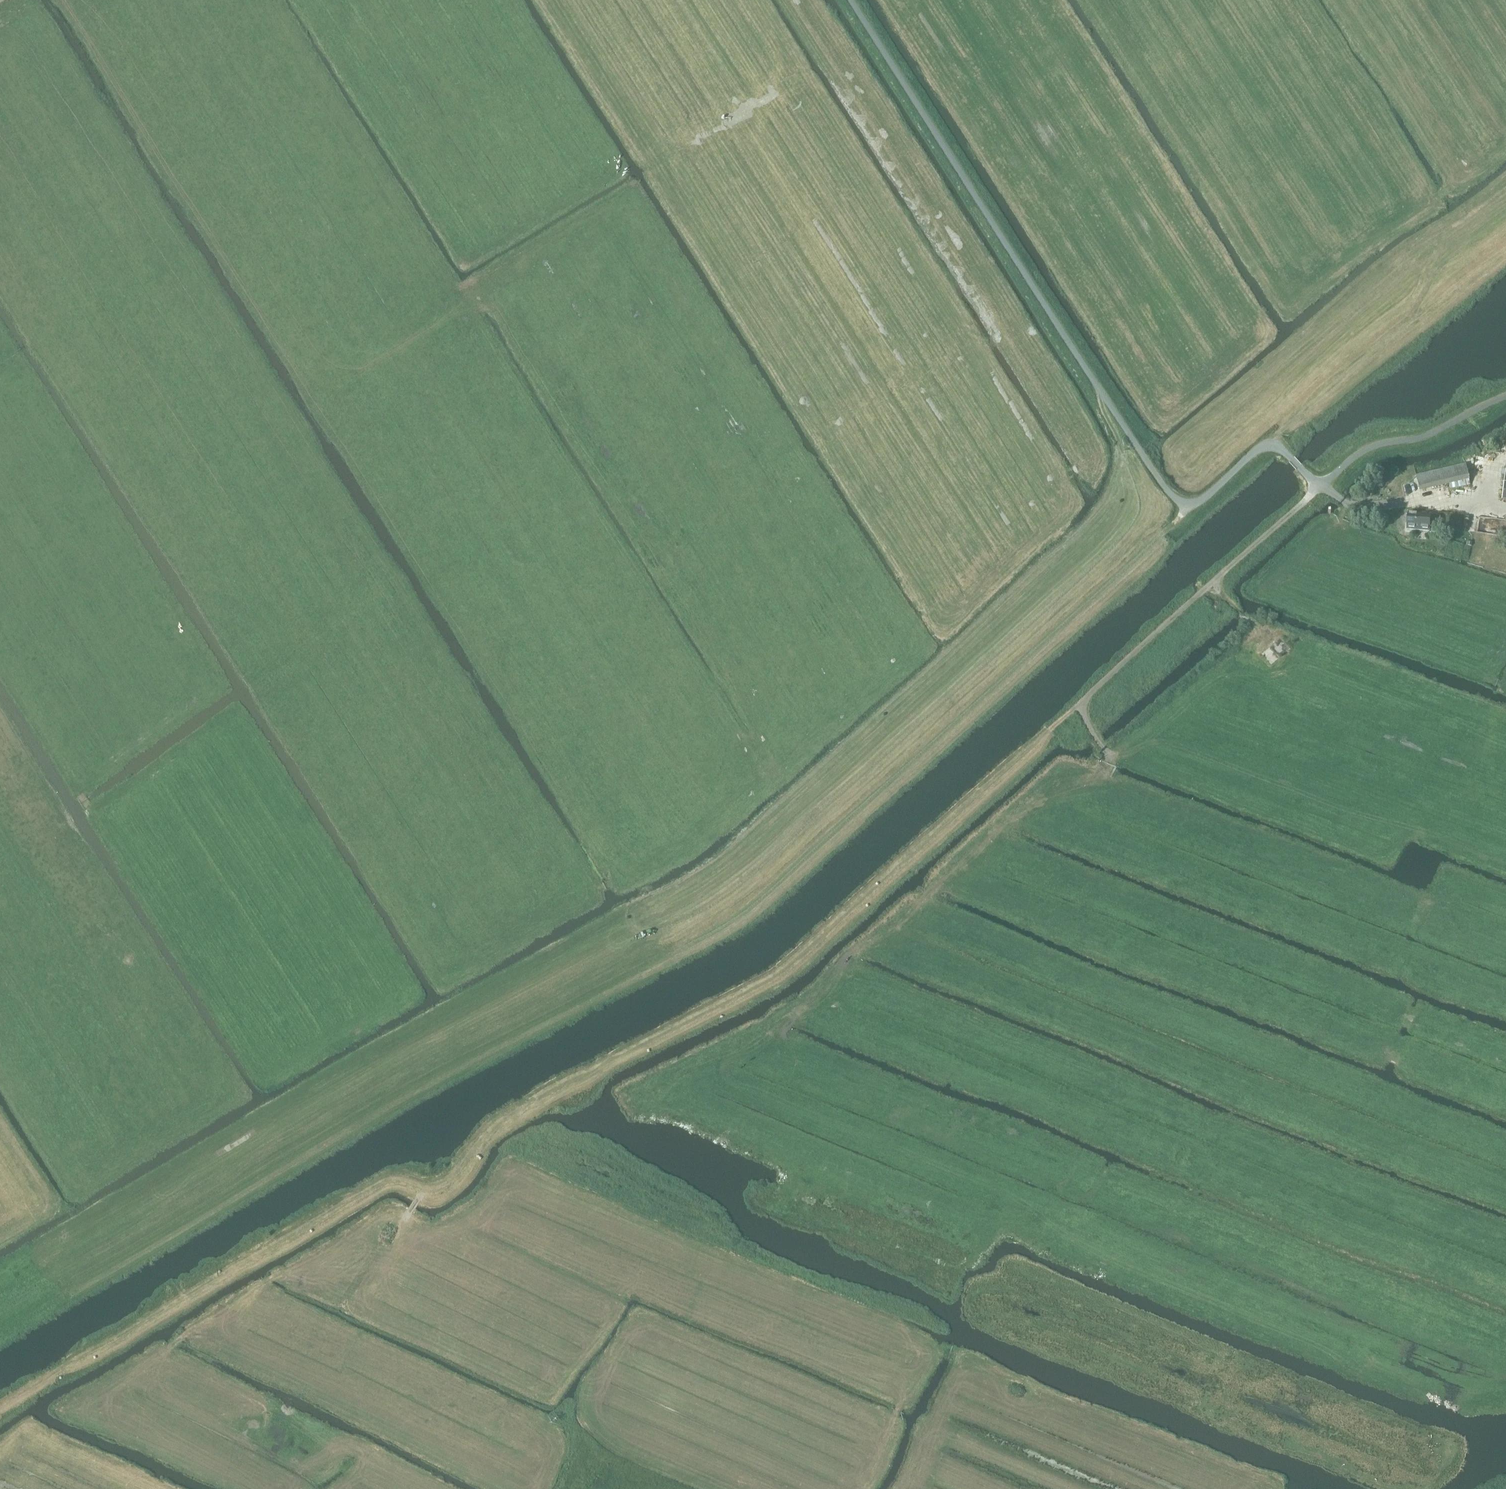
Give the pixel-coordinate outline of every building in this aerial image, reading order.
[(1466,465),(1416,476),(1419,488),(1468,477),(1466,465)] [(1408,513),(1407,530),(1429,532),(1430,515),(1408,513)]
